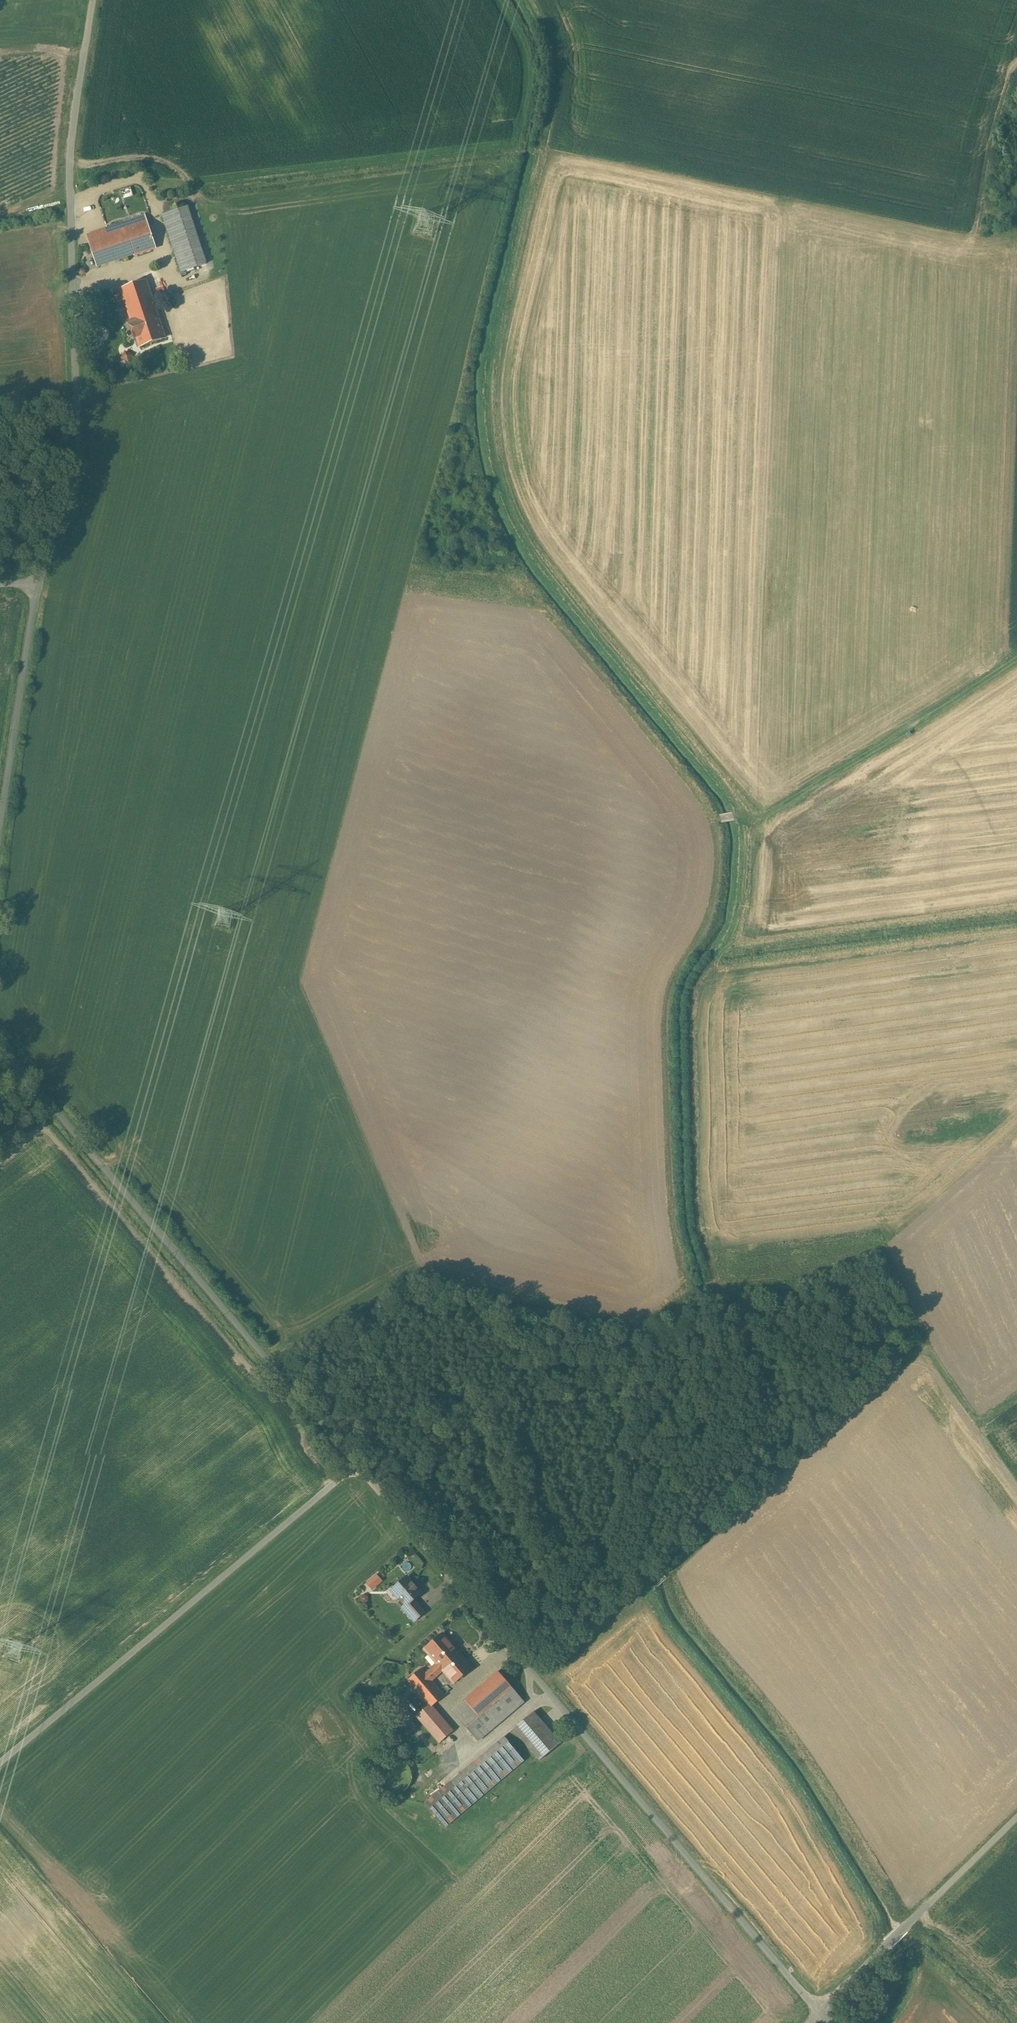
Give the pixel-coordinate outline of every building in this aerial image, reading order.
[(205,263),(188,206),(162,214),(181,271),(205,263)] [(154,248),(143,217),(87,235),(97,267),(154,248)] [(165,338),(146,280),(120,289),(130,321),(127,322),(133,339),(135,337),(139,346),(165,338)] [(121,357),(130,362),(134,354),(125,349),(121,357)] [(328,1455),(316,1441),(308,1448),(320,1462),(328,1455)] [(374,1589),(385,1580),(378,1572),(367,1580),(374,1589)] [(404,1605),(405,1606),(412,1600),(421,1593),(407,1577),(393,1588),(400,1596),(398,1598),(404,1605)] [(423,1613),(412,1600),(405,1606),(404,1605),(401,1608),(413,1622),(423,1613)] [(424,1648),(436,1664),(443,1671),(454,1684),(472,1668),(441,1633),(424,1648)] [(431,1681),(443,1671),(436,1664),(424,1674),(419,1669),(407,1679),(428,1704),(411,1720),(434,1748),(451,1733),(431,1707),(443,1696),(431,1681)] [(524,1702),(497,1672),(451,1711),(477,1742),(524,1702)] [(561,1744),(533,1712),(513,1729),(533,1752),(540,1761),(561,1744)] [(523,1760),(504,1737),(424,1805),(443,1828),(523,1760)] [(865,2000),(855,1995),(849,2008),(859,2012),(865,2000)]
